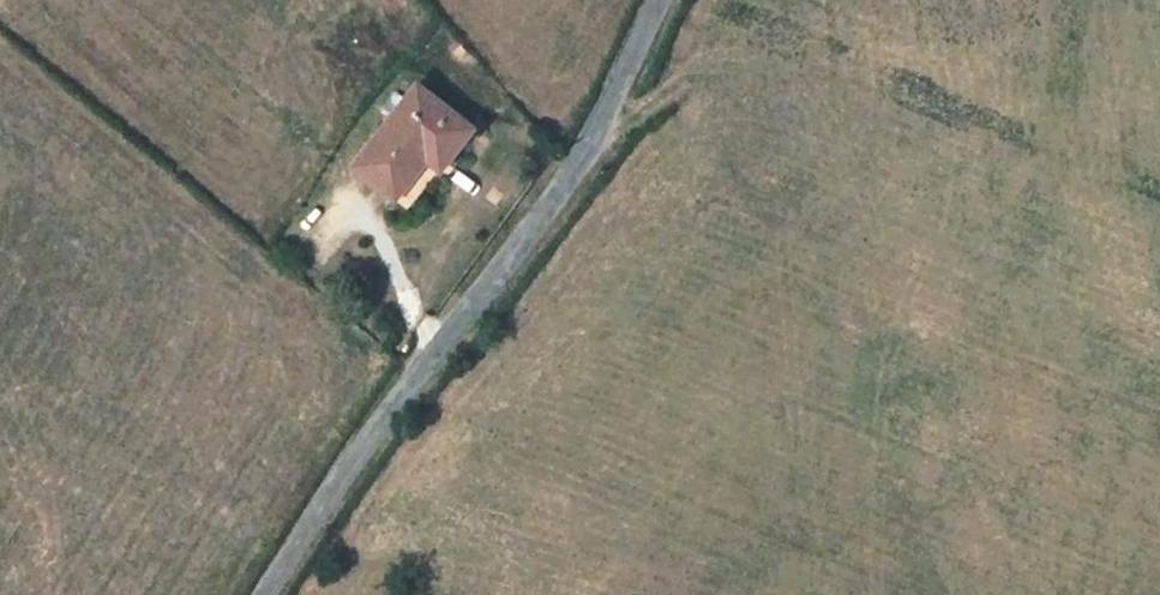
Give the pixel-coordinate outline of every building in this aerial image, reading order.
[(341,161),(384,197),(428,145),(440,131),(453,142),(466,127),(410,81),(341,161)] [(453,142),(440,131),(428,145),(442,156),(453,142)]
